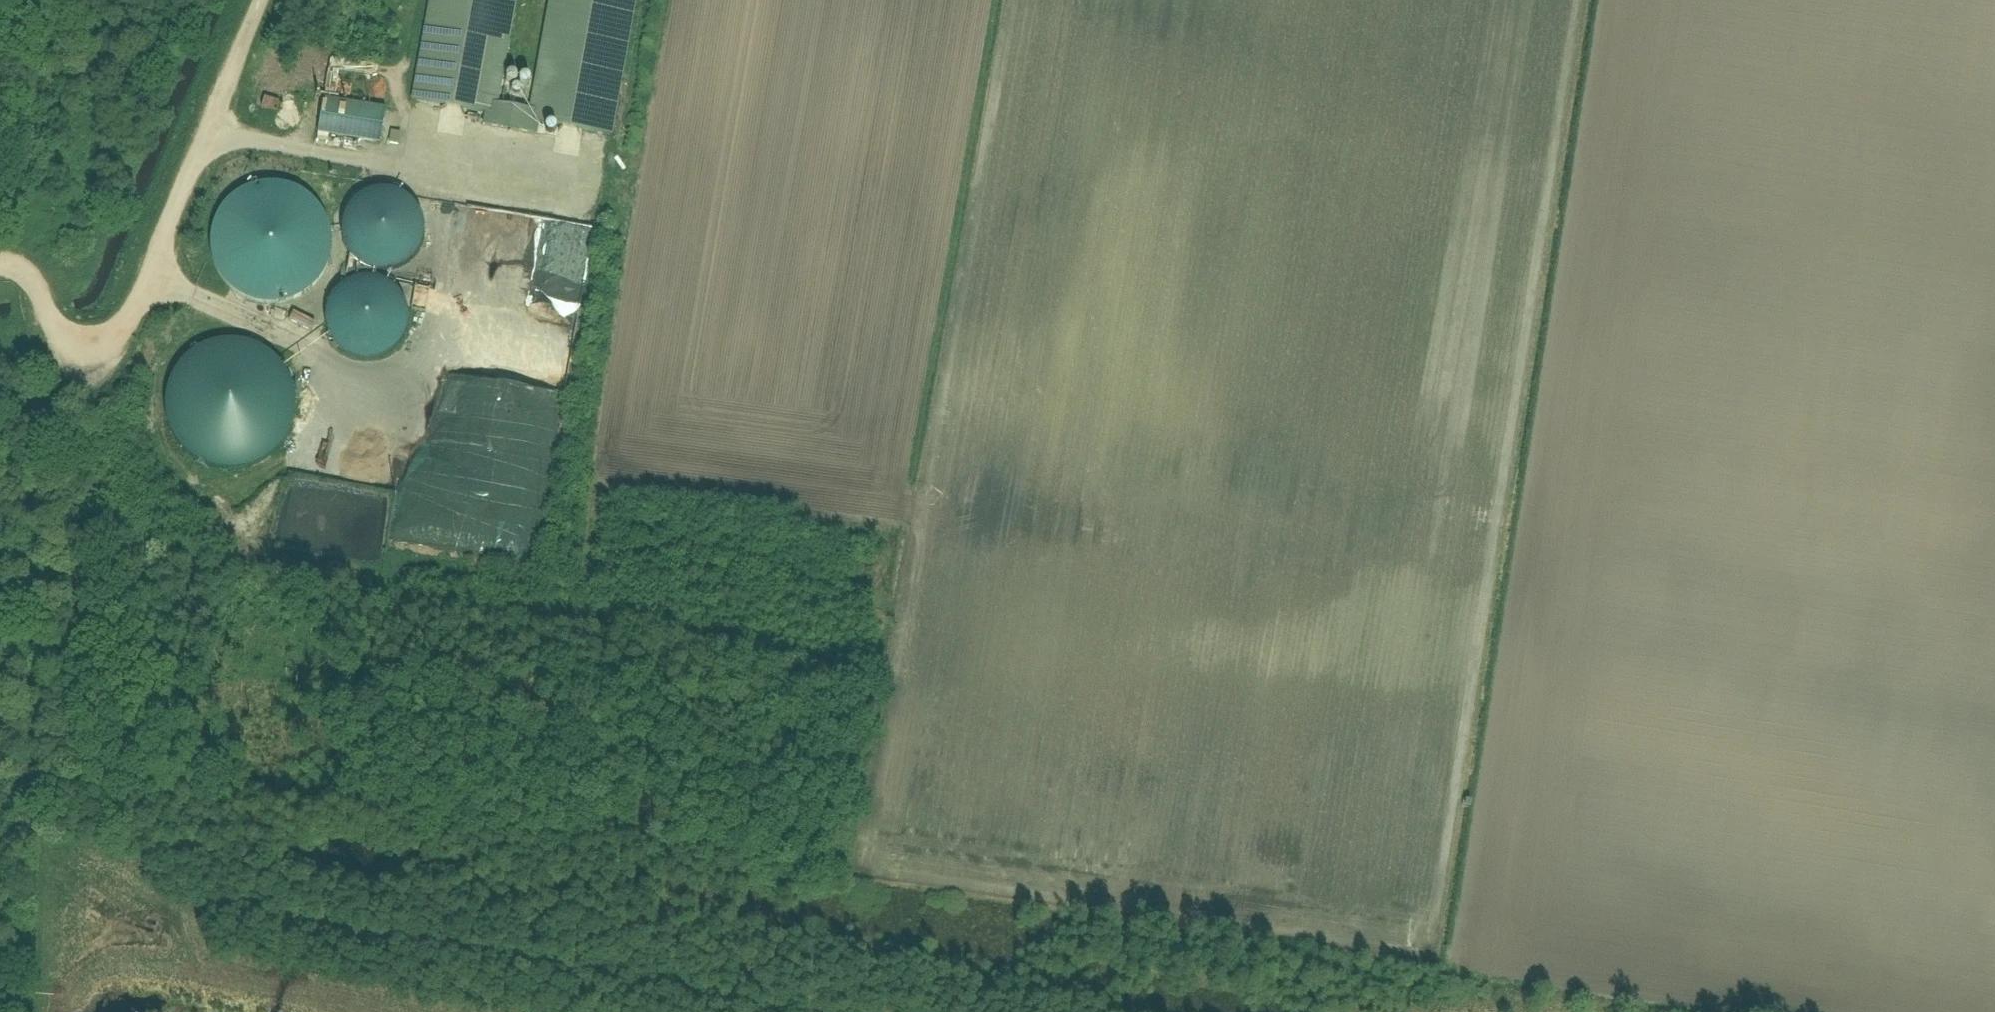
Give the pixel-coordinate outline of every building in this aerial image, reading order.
[(407,104),(492,120),(514,0),(427,0),(407,104)] [(522,122),(605,137),(631,0),(544,0),(522,122)] [(318,96),(312,133),(379,145),(385,108),(318,96)] [(205,241),(221,295),(266,304),(296,295),(300,276),(298,270),(309,267),(311,260),(299,258),(314,253),(312,248),(315,237),(313,231),(298,236),(294,221),(296,208),(290,188),(265,183),(214,198),(205,241)] [(397,261),(418,207),(373,189),(367,204),(376,207),(371,222),(361,218),(357,229),(372,234),(370,241),(376,243),(374,247),(387,252),(385,257),(397,261)] [(487,215),(463,418),(496,421),(498,408),(541,413),(549,337),(569,340),(583,226),(487,215)] [(331,357),(393,356),(392,301),(358,301),(358,320),(330,321),(331,357)] [(170,345),(171,464),(280,463),(280,396),(270,396),(270,345),(170,345)]
